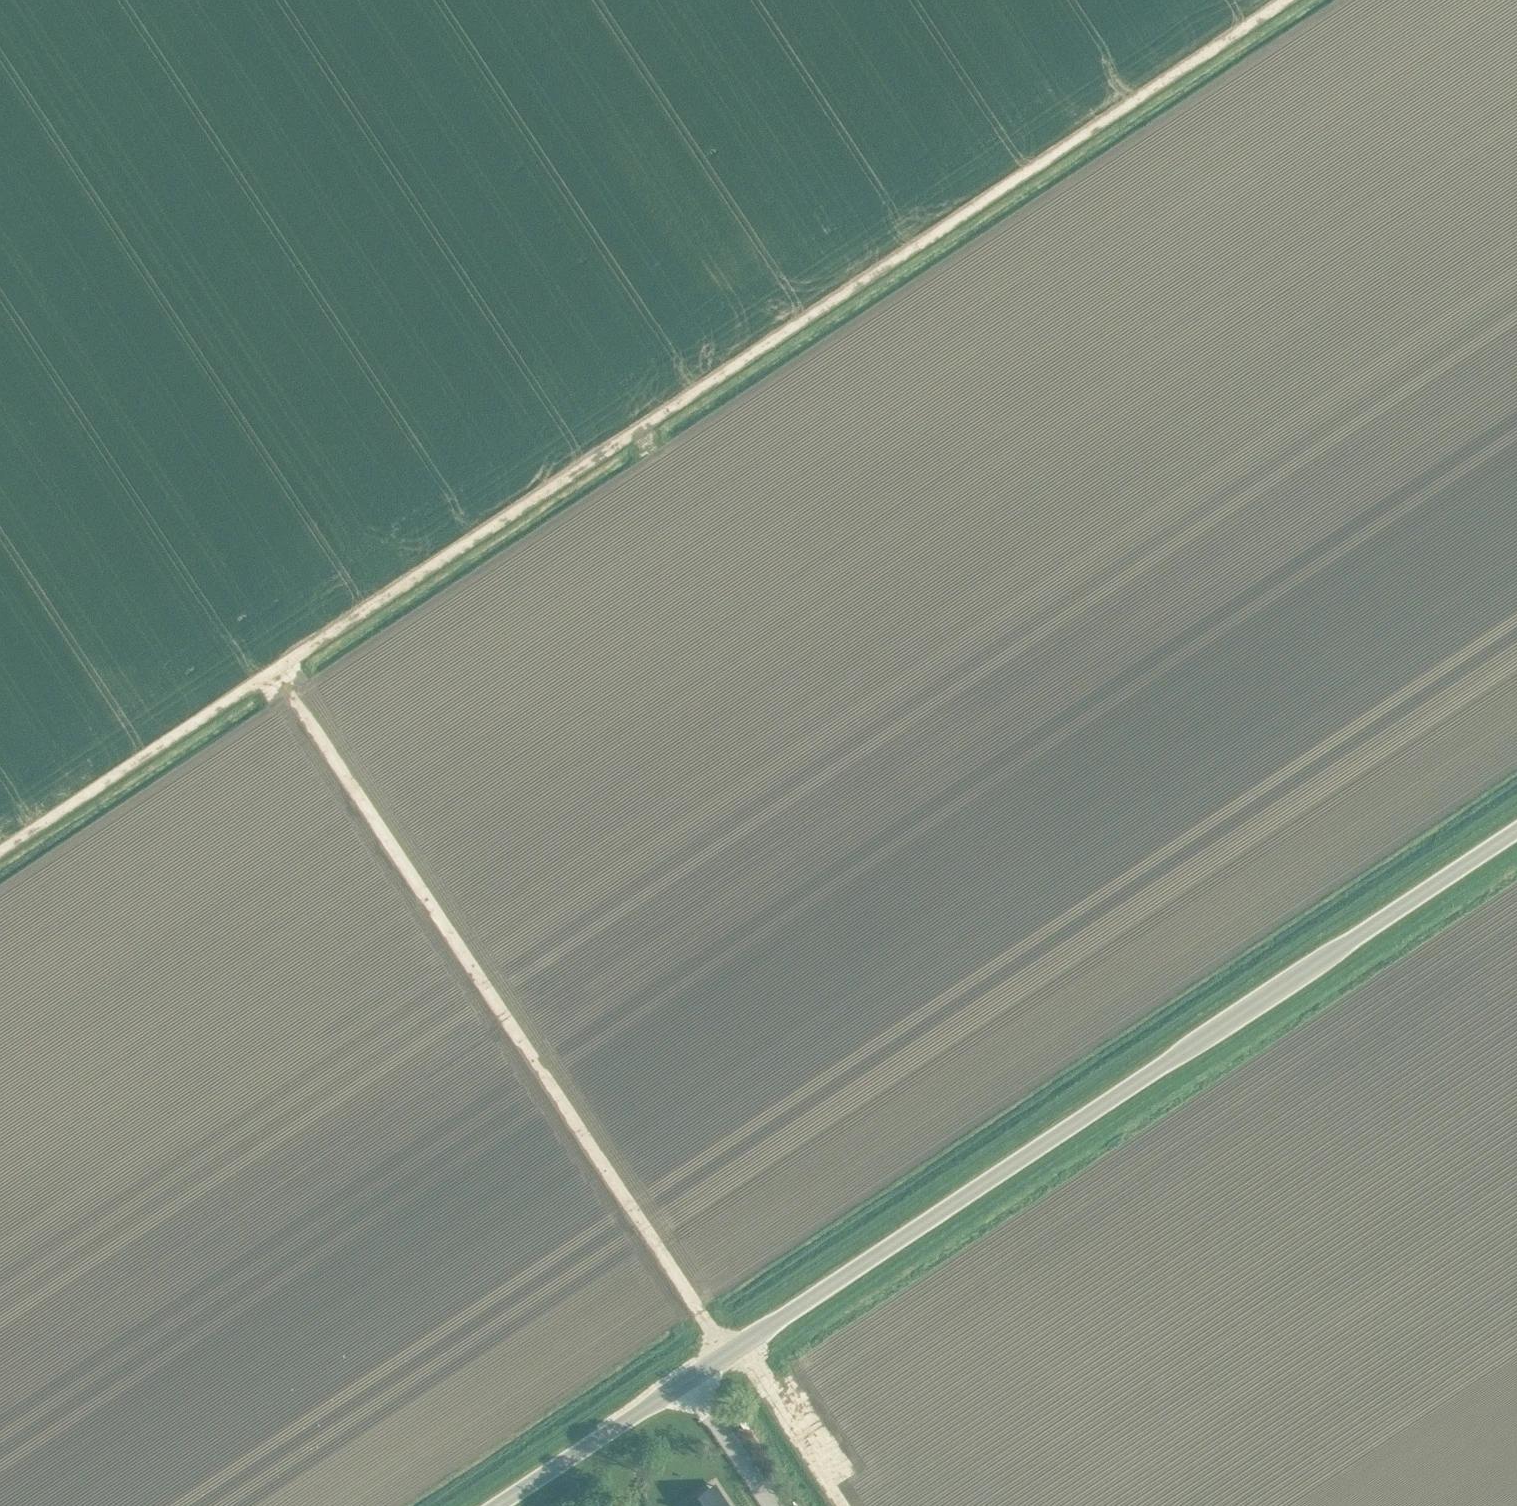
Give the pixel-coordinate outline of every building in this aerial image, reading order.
[(698,1496),(683,1505),(727,1505),(717,1491),(702,1501),(698,1496)]
